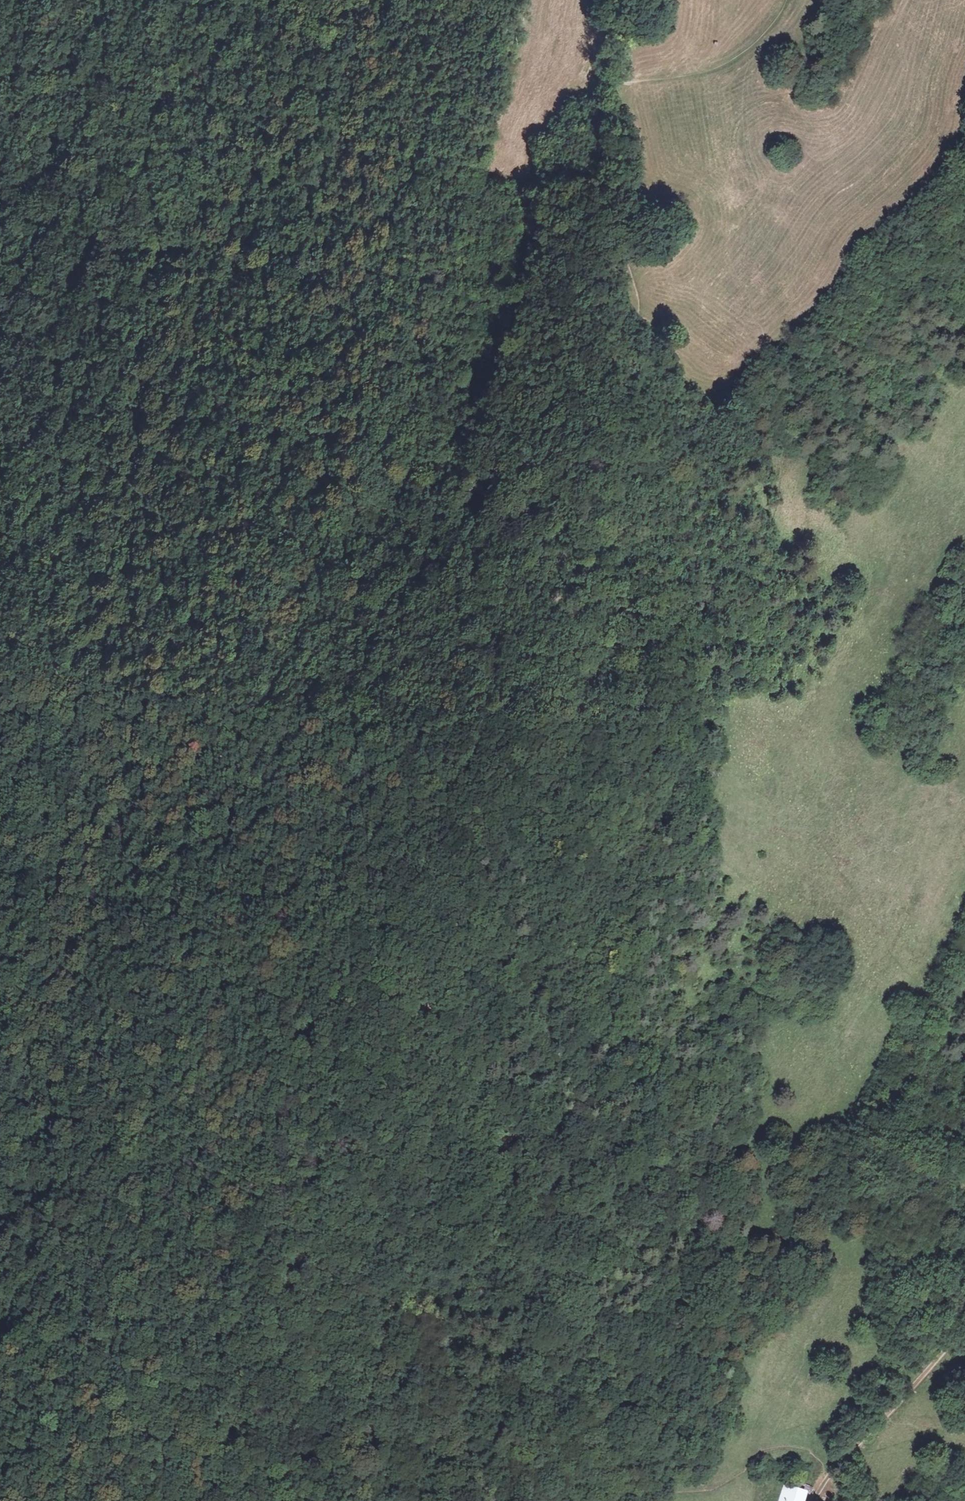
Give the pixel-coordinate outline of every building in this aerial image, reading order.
[(782,1484),(777,1500),(800,1500),(804,1490),(782,1484)]
